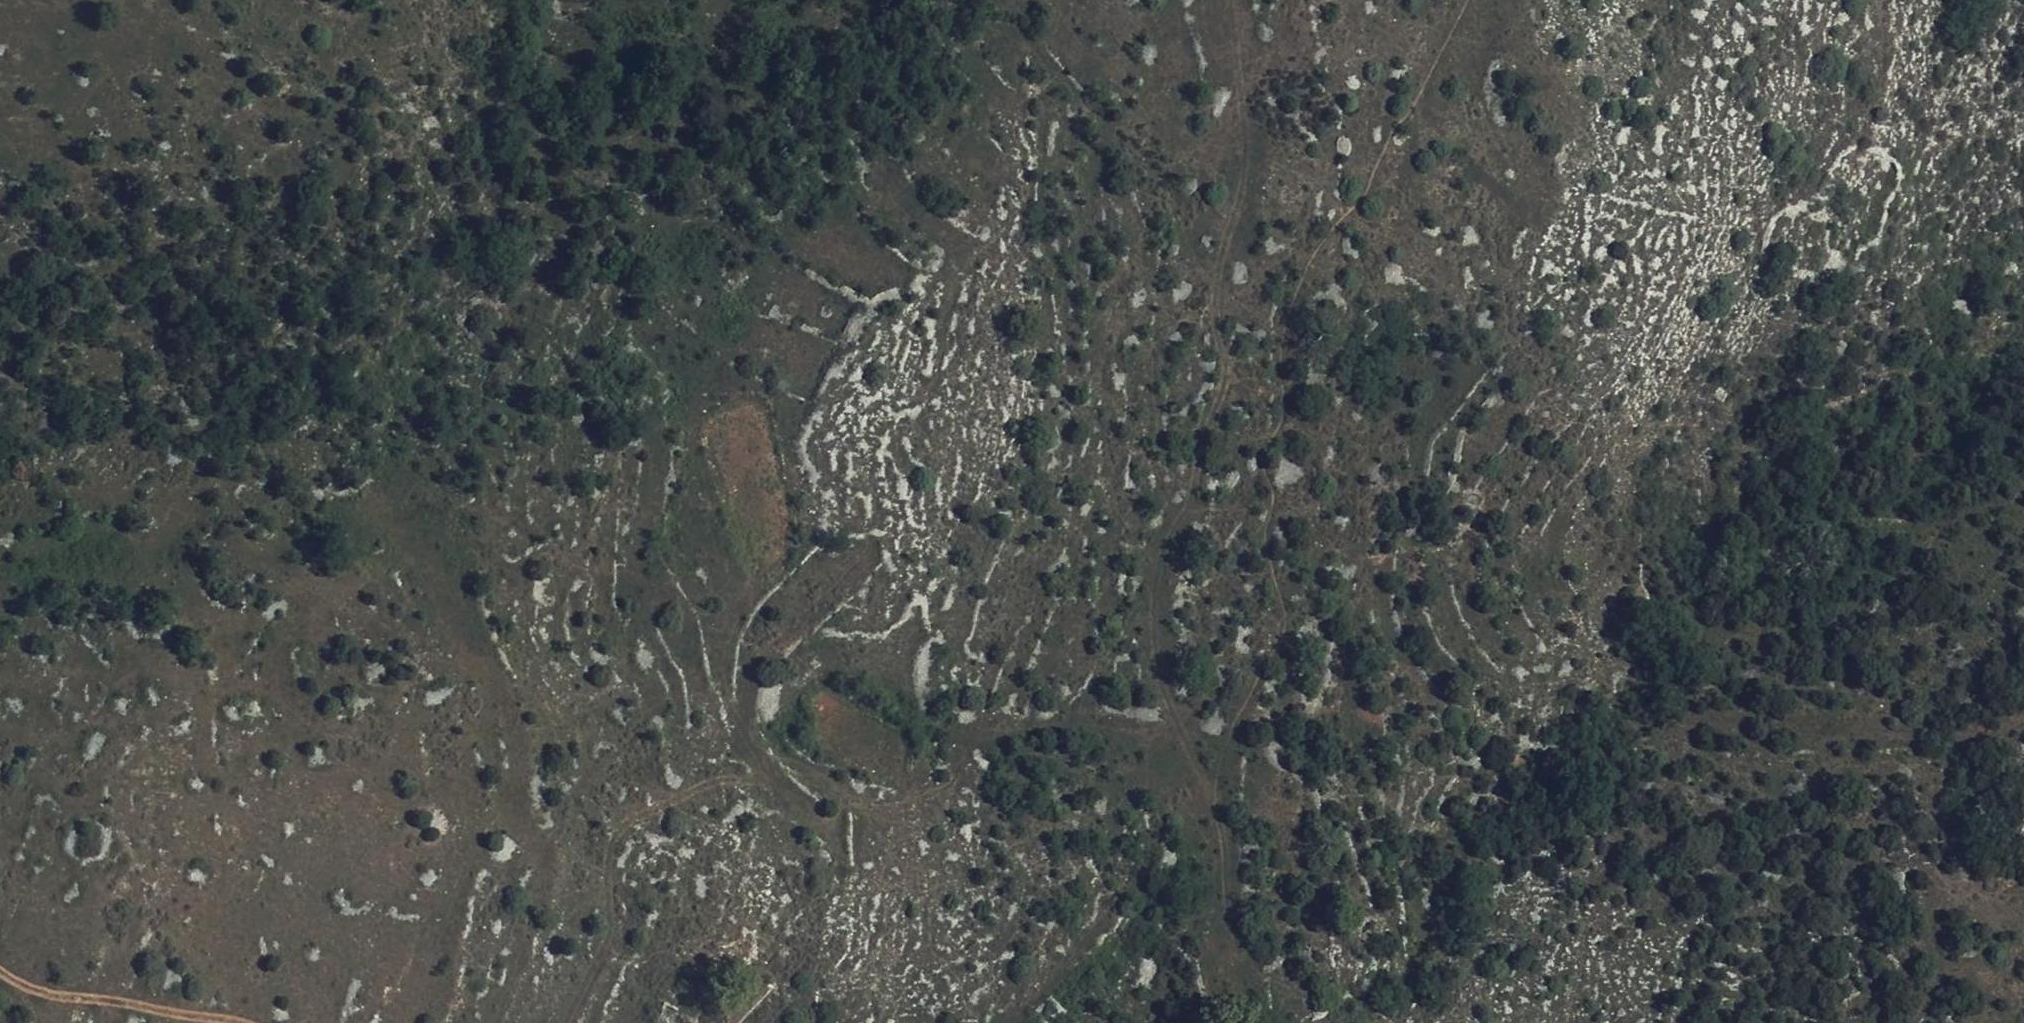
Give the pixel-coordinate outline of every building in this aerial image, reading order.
[(658,1022),(693,1022),(697,1015),(666,1003),(658,1022)]
